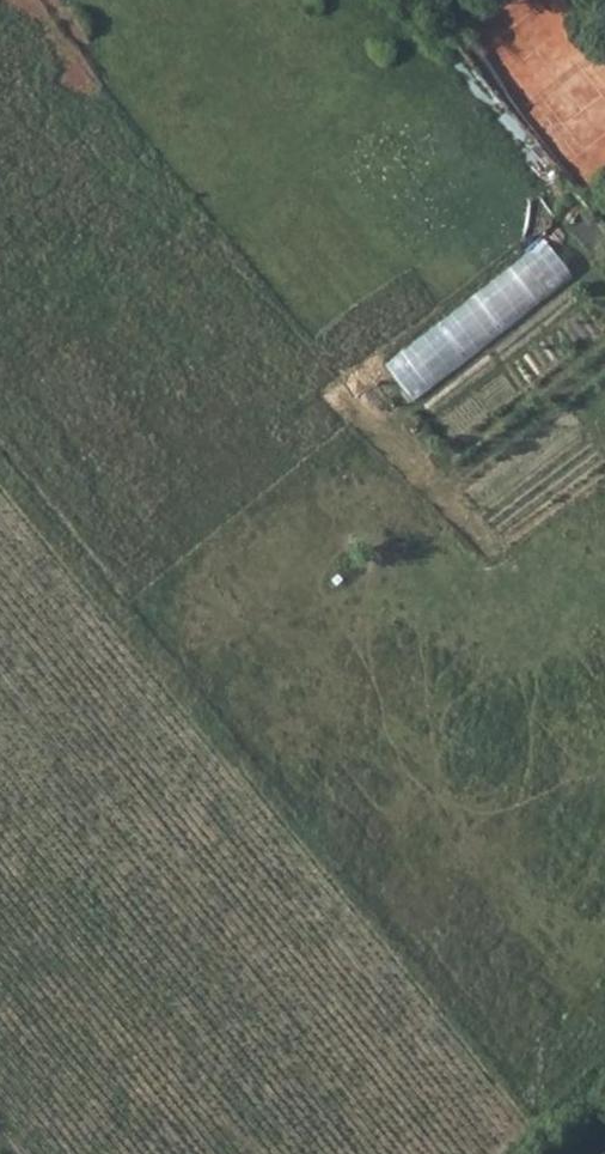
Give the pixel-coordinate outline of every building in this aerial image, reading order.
[(416,398),(581,279),(553,241),(389,360),(416,398)]
